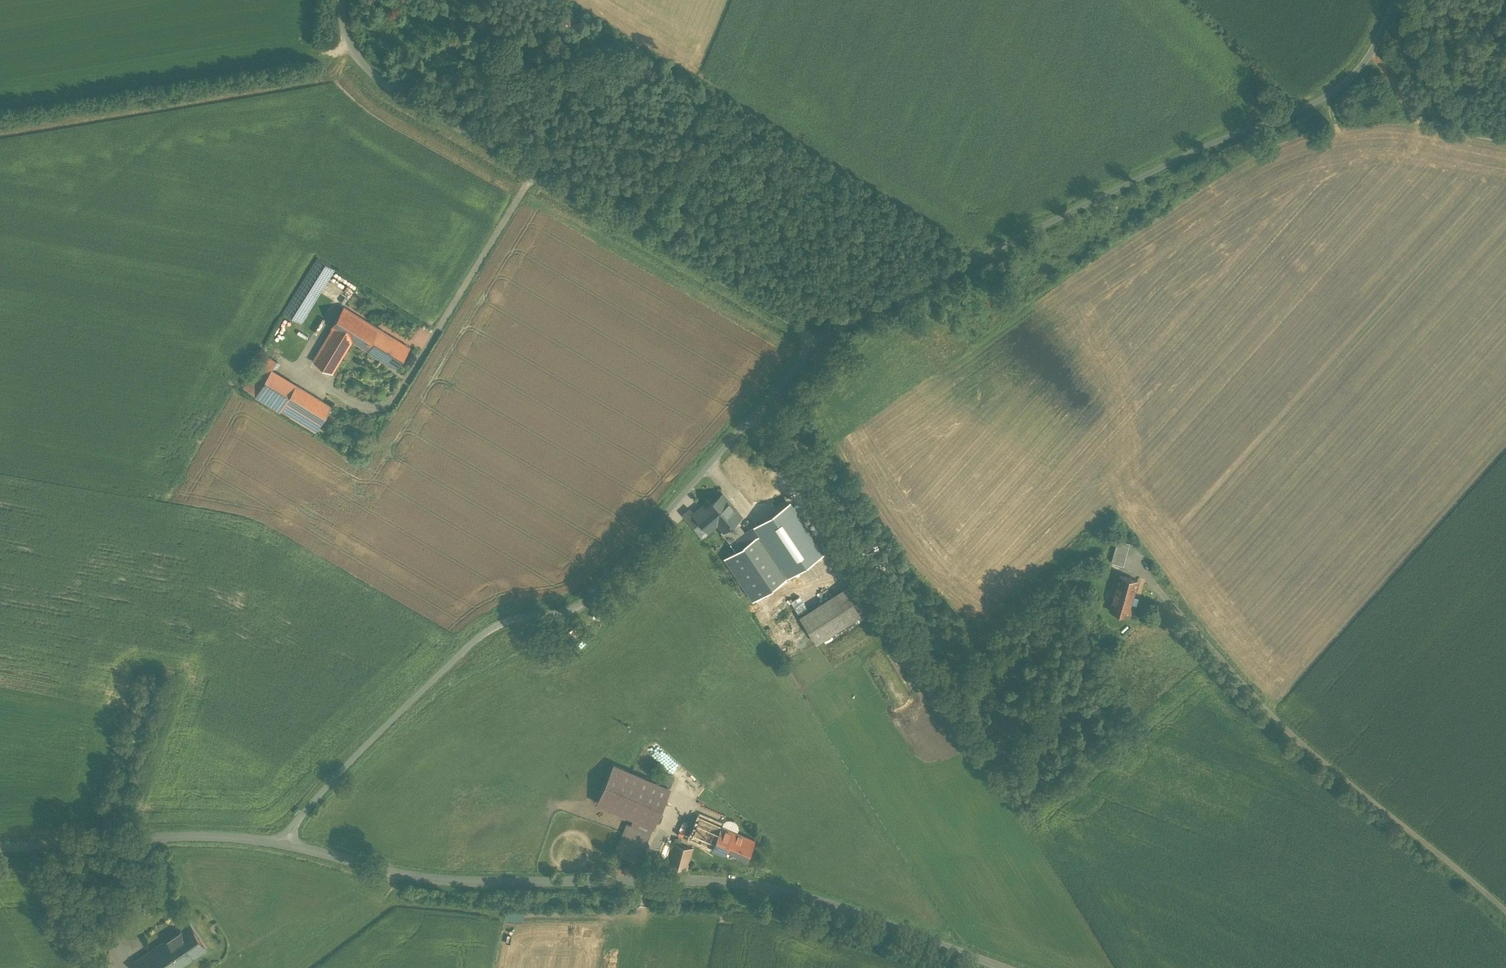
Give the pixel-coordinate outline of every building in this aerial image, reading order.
[(318,257),(291,301),(308,312),(335,268),(318,257)] [(379,328),(344,307),(332,326),(334,327),(314,361),(332,372),(353,339),(367,348),(379,328)] [(410,347),(379,328),(367,348),(398,367),(410,347)] [(332,406),(272,369),(256,395),(316,431),(332,406)] [(821,547),(760,474),(740,491),(762,518),(784,544),(801,564),(821,547)] [(741,515),(723,494),(707,507),(704,504),(694,512),(701,522),(706,526),(715,519),(718,522),(723,529),(724,529),(731,523),(741,515)] [(694,528),(701,522),(694,512),(690,507),(682,513),(685,517),(694,528)] [(731,543),(728,546),(750,572),(784,544),(762,518),(745,531),(731,543)] [(715,519),(706,526),(708,530),(718,522),(715,519)] [(706,526),(701,522),(694,528),(702,537),(710,531),(708,530),(706,526)] [(738,523),(734,526),(731,523),(724,529),(723,529),(721,531),(731,543),(745,531),(738,523)] [(1130,542),(1118,538),(1112,561),(1124,564),(1130,542)] [(1138,579),(1120,574),(1115,590),(1111,589),(1108,599),(1113,601),(1110,609),(1130,615),(1132,607),(1130,607),(1138,579)] [(851,584),(801,616),(817,642),(867,609),(851,584)] [(631,772),(614,764),(598,802),(634,817),(653,825),(669,788),(631,772)] [(722,825),(700,815),(690,838),(713,847),(722,825)] [(653,825),(634,817),(631,824),(650,833),(653,826),(653,825)] [(631,824),(627,823),(614,853),(637,863),(650,833),(631,824)] [(755,839),(722,825),(713,847),(725,852),(727,848),(739,853),(738,856),(747,859),(755,839)] [(693,848),(675,842),(669,864),(687,869),(693,848)] [(108,887),(97,893),(100,901),(112,895),(108,887)] [(176,933),(178,935),(169,941),(168,940),(158,946),(173,967),(178,967),(193,958),(207,949),(190,924),(176,933)] [(158,946),(135,963),(139,967),(173,967),(158,946)]
